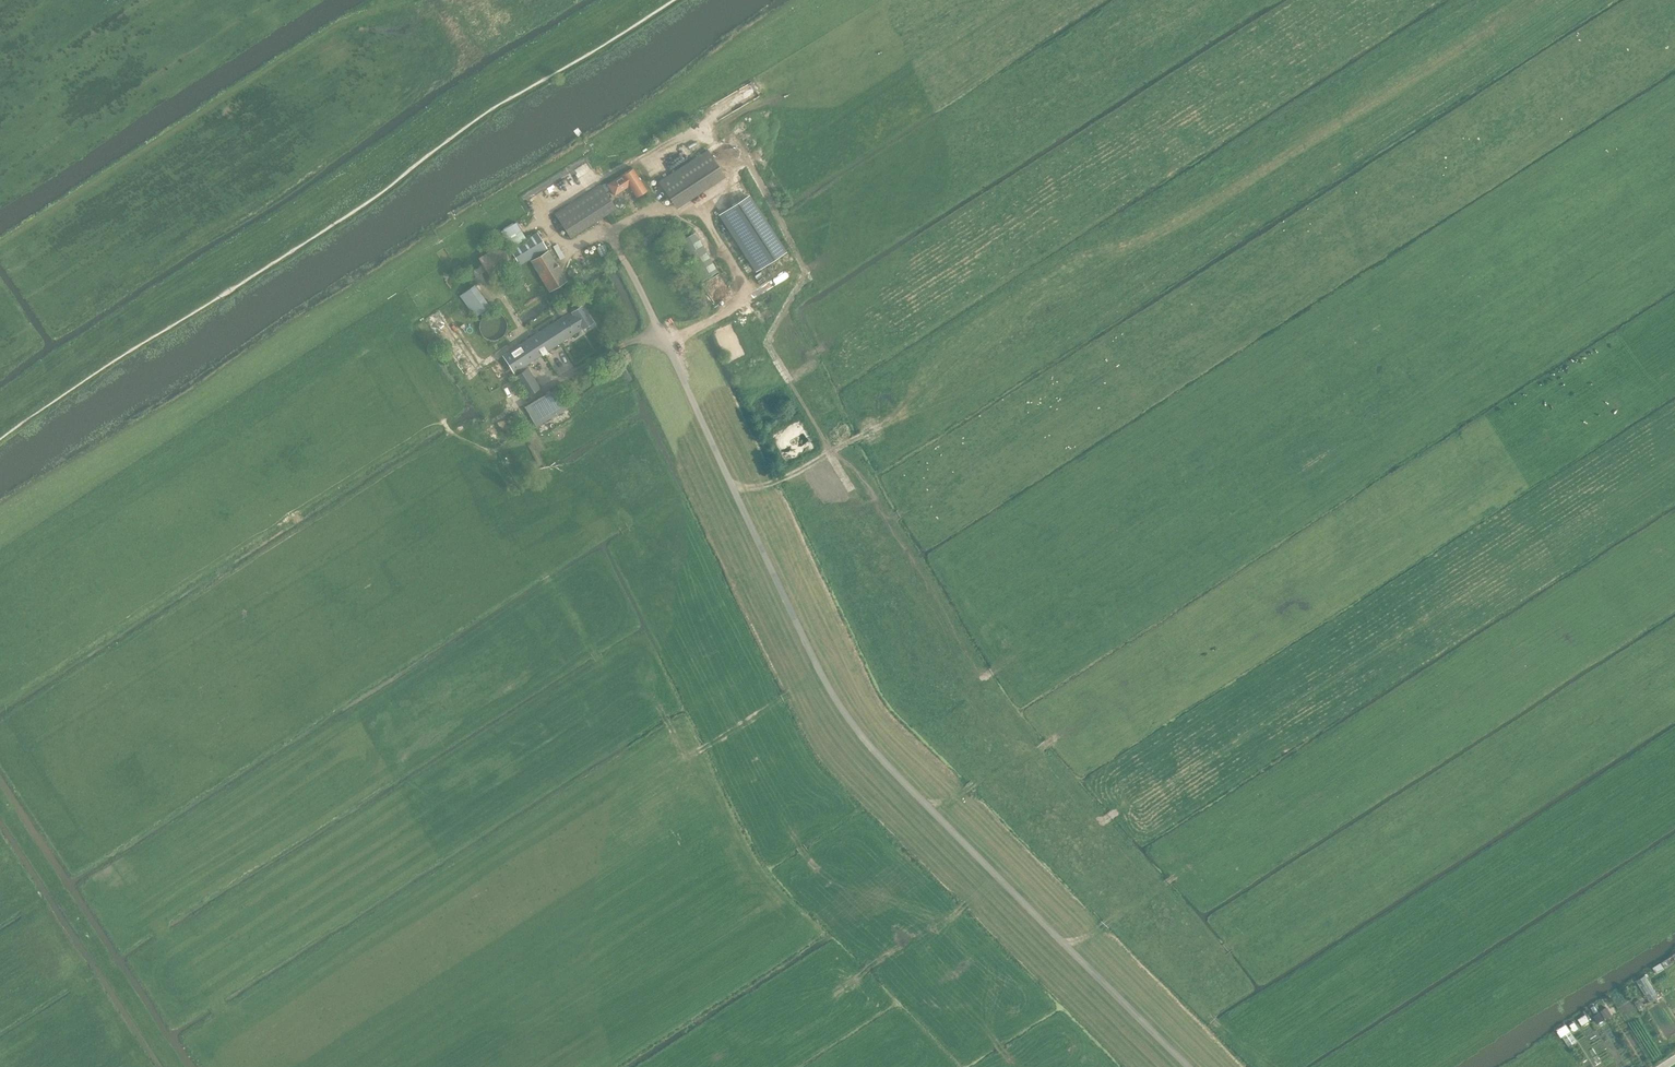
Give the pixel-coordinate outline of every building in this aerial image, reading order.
[(658,182),(674,205),(723,173),(707,150),(658,182)] [(652,156),(644,162),(651,172),(660,166),(652,156)] [(635,197),(647,190),(632,168),(607,184),(614,195),(628,186),(635,197)] [(605,183),(601,185),(606,192),(610,190),(605,183)] [(570,238),(616,208),(600,184),(554,214),(570,238)] [(747,196),(720,214),(756,271),(784,253),(747,196)] [(510,247),(525,236),(515,222),(500,232),(510,247)] [(519,266),(547,249),(552,245),(542,228),(537,232),(537,233),(510,250),(519,266)] [(680,241),(702,281),(718,272),(704,247),(699,239),(698,240),(695,233),(680,241)] [(604,244),(596,248),(601,257),(608,253),(604,244)] [(490,277),(512,264),(500,245),(478,258),(490,277)] [(566,281),(548,251),(531,261),(549,291),(566,281)] [(489,307),(474,285),(459,296),(474,318),(489,307)] [(581,305),(550,325),(561,342),(570,337),(574,338),(579,335),(579,330),(592,322),(581,305)] [(506,325),(507,323),(506,318),(505,315),(503,313),(501,311),(499,310),(495,309),(493,309),(490,309),(487,309),(485,310),(483,312),(481,314),(480,317),(479,319),(478,322),(479,325),(479,327),(480,330),(482,332),(484,334),(486,335),(489,336),(492,337),(495,336),(498,336),(500,334),(502,332),(504,331),(505,328),(506,325)] [(514,373),(518,370),(525,365),(561,342),(550,325),(503,356),(514,373)] [(540,388),(525,365),(518,370),(520,373),(514,376),(527,397),(540,388)] [(561,396),(556,388),(524,407),(531,419),(533,422),(541,435),(573,416),(561,396)] [(1661,962),(1665,968),(1672,963),(1668,958),(1661,962)] [(1653,968),(1656,973),(1664,968),(1661,963),(1653,968)] [(1658,996),(1645,975),(1636,981),(1649,1002),(1658,996)] [(1606,1007),(1601,1011),(1606,1019),(1612,1015),(1606,1007)] [(1593,1016),(1598,1023),(1604,1019),(1599,1012),(1593,1016)] [(1578,1020),(1582,1026),(1590,1020),(1585,1014),(1578,1020)] [(1647,1017),(1626,1023),(1633,1045),(1653,1039),(1647,1017)] [(1596,1026),(1586,1030),(1593,1047),(1603,1042),(1596,1026)] [(1568,1046),(1577,1040),(1570,1030),(1562,1036),(1568,1046)]
